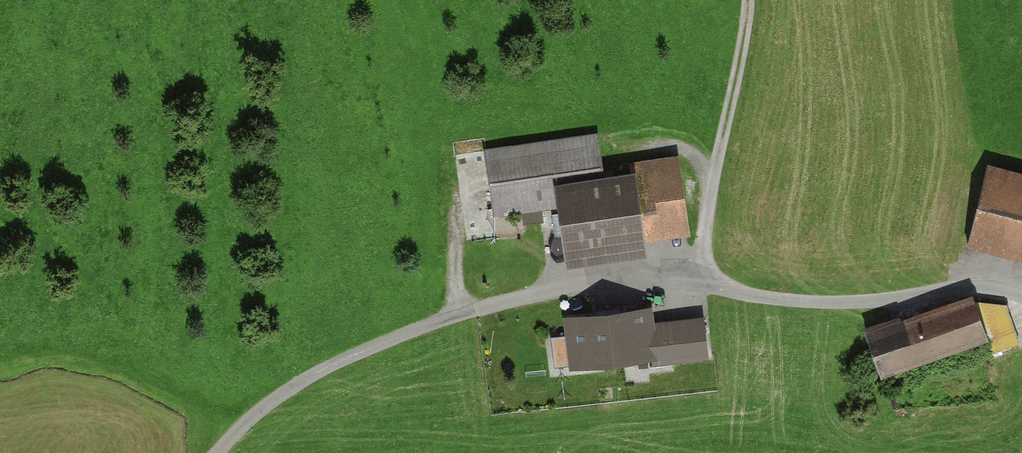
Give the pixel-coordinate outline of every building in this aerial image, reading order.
[(573,263),(653,254),(643,172),(613,176),(608,133),(487,147),(495,215),(567,206),(573,263)] [(659,244),(697,239),(685,156),(647,162),(659,244)] [(994,165),(973,247),(1021,259),(1021,172),(994,165)] [(894,376),(998,338),(981,293),(878,331),(894,376)] [(712,360),(708,319),(665,323),(663,301),(569,311),(575,365),(658,356),(659,366),(712,360)]
